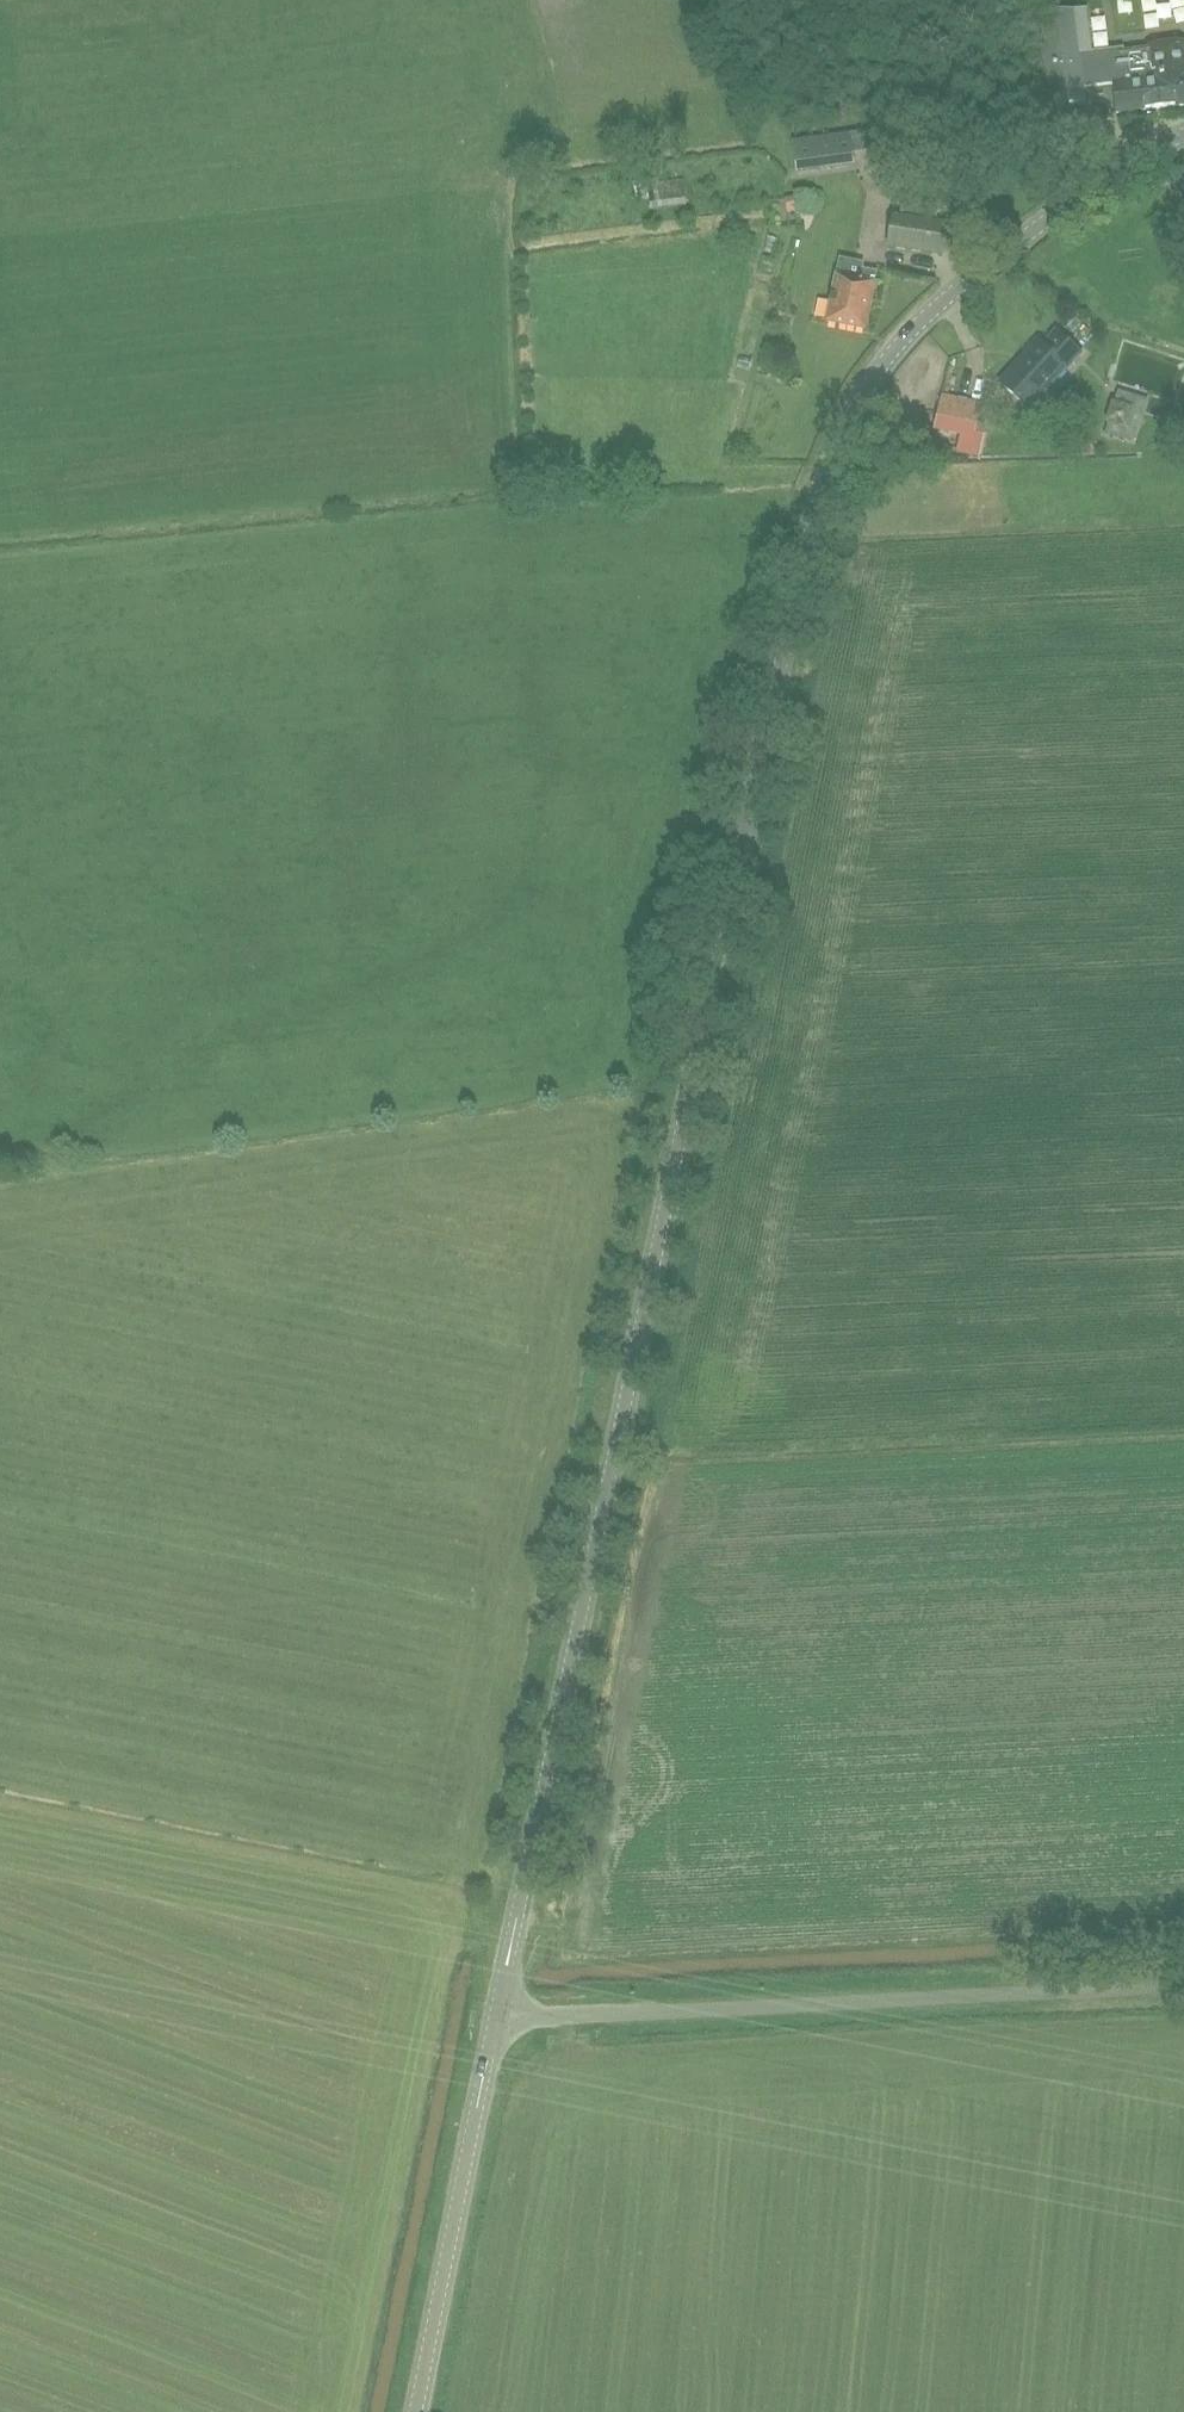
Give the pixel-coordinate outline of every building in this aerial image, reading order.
[(1052,106),(1086,102),(1084,87),(1113,84),(1117,114),(1183,105),(1183,40),(1143,45),(1143,52),(1124,54),(1124,48),(1093,52),(1093,50),(1080,52),(1075,12),(1088,10),(1088,9),(1040,15),(1052,106)] [(773,73),(783,88),(792,82),(782,67),(773,73)] [(795,139),(798,168),(856,160),(855,150),(892,145),(889,127),(795,139)] [(648,186),(651,211),(686,206),(683,181),(648,186)] [(902,217),(895,215),(889,247),(943,256),(948,224),(936,222),(938,207),(905,201),(902,217)] [(840,258),(836,273),(827,321),(867,329),(876,281),(879,271),(864,268),(865,262),(840,258)] [(1081,353),(1056,330),(1043,344),(1038,339),(1000,381),(1028,407),(1066,366),(1068,368),(1081,353)] [(975,433),(983,403),(943,394),(936,425),(975,433)]
